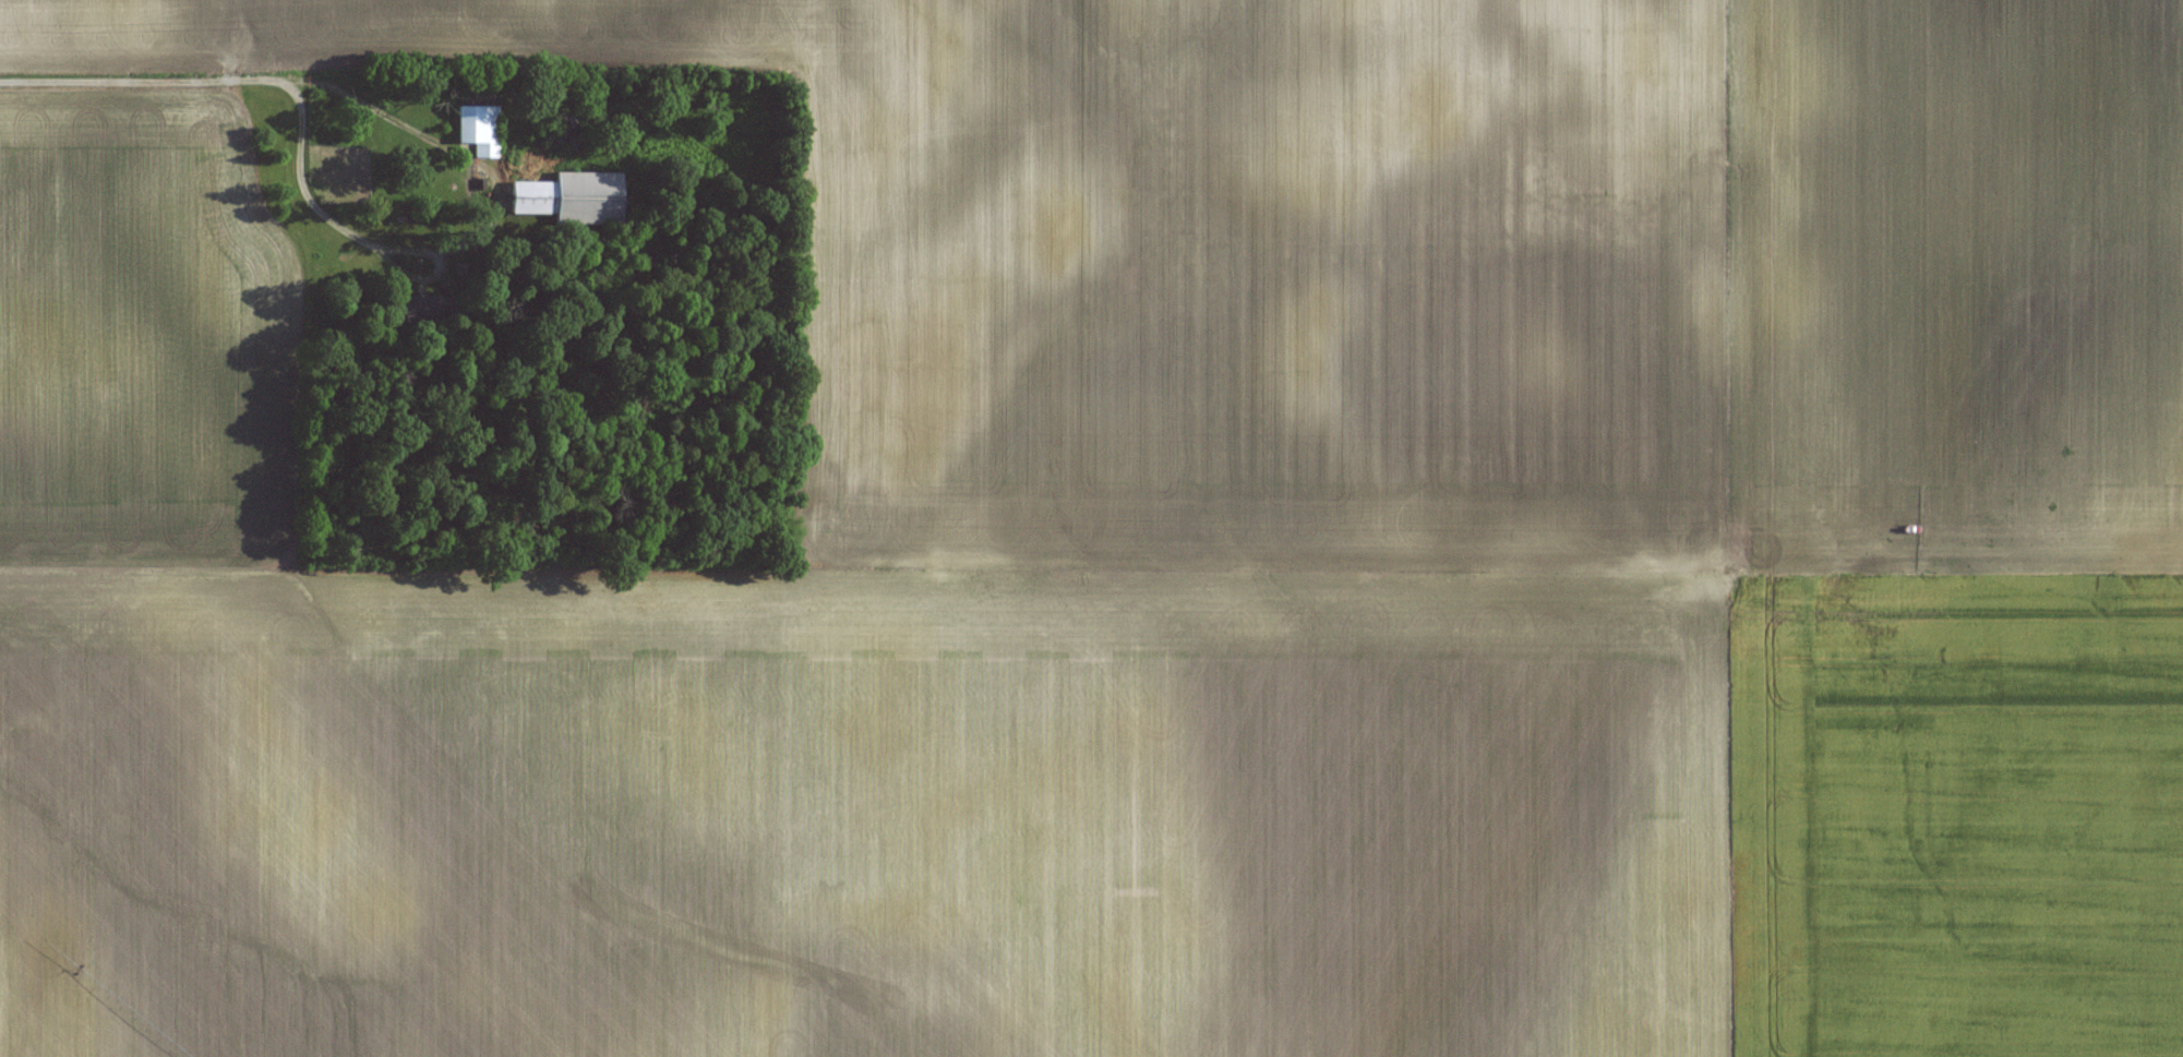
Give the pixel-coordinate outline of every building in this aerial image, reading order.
[(499,159),(499,106),(459,106),(459,144),(476,144),(476,159),(499,159)] [(555,225),(623,226),(623,173),(557,172),(557,182),(513,182),(513,214),(555,214),(555,225)]
